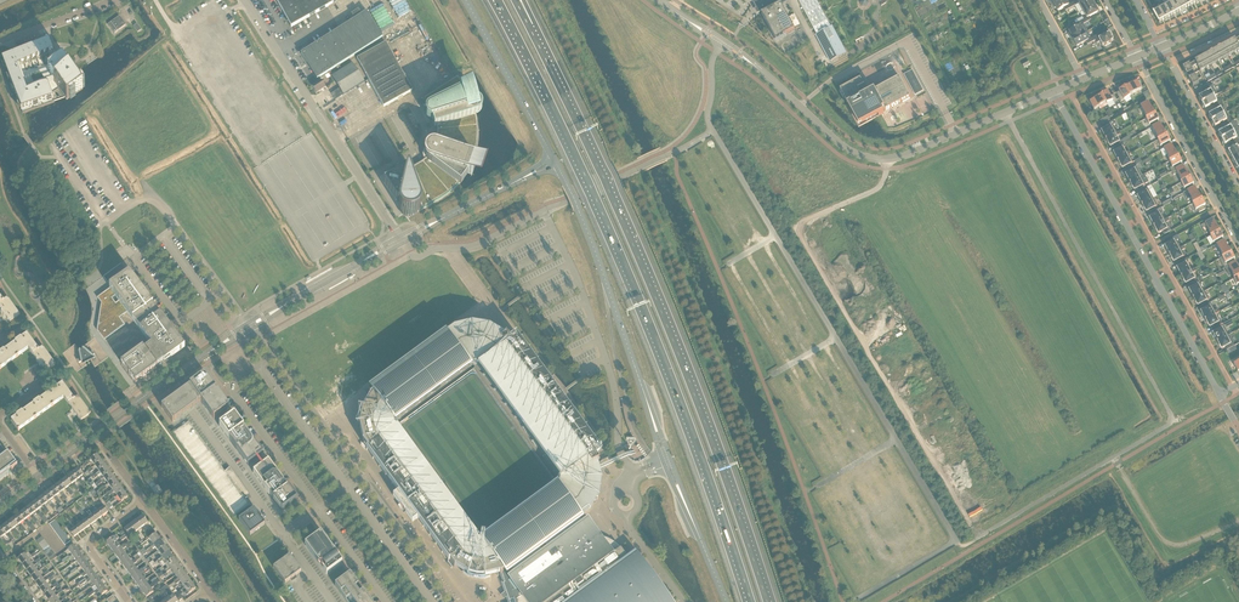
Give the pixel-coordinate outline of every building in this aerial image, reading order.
[(279,5),(291,27),(332,4),(330,0),(276,0),(279,5)] [(756,3),(758,7),(757,8),(759,13),(761,12),(762,14),(760,15),(761,15),(762,15),(776,41),(795,30),(781,4),(786,1),(785,0),(752,0),(756,3)] [(817,34),(816,35),(830,62),(846,54),(831,27),(816,0),(798,0),(817,34)] [(1073,3),(1069,5),(1066,0),(1061,0),(1053,5),(1055,8),(1056,8),(1058,11),(1064,8),(1066,11),(1075,6),(1073,3)] [(1075,6),(1079,4),(1083,11),(1095,4),(1093,0),(1092,1),(1092,0),(1085,0),(1081,2),(1080,0),(1078,0),(1073,3),(1075,6)] [(1170,2),(1176,13),(1182,10),(1176,0),(1173,0),(1170,2)] [(1182,10),(1187,7),(1184,0),(1176,0),(1182,10)] [(1170,2),(1164,5),(1170,16),(1176,13),(1170,2)] [(1083,20),(1084,22),(1084,23),(1091,20),(1089,17),(1098,12),(1096,8),(1097,8),(1095,4),(1083,11),(1086,15),(1082,17),(1084,20),(1083,20)] [(1158,6),(1157,7),(1165,20),(1170,16),(1164,5),(1164,6),(1159,9),(1158,6)] [(1157,7),(1151,10),(1159,23),(1165,20),(1157,7)] [(366,11),(350,22),(300,53),(317,79),(383,37),(366,11)] [(115,34),(126,25),(119,16),(108,25),(115,34)] [(1084,33),(1080,26),(1084,23),(1084,22),(1083,20),(1076,24),(1078,27),(1069,32),(1073,39),(1084,33)] [(388,36),(380,24),(377,27),(384,39),(388,36)] [(1094,41),(1095,40),(1097,43),(1100,41),(1103,46),(1105,45),(1105,46),(1111,43),(1110,42),(1114,40),(1112,36),(1113,36),(1111,32),(1103,36),(1101,33),(1092,38),(1094,41)] [(1090,36),(1087,37),(1084,33),(1073,39),(1077,46),(1086,42),(1087,45),(1094,41),(1092,38),(1091,38),(1090,36)] [(1234,52),(1238,50),(1238,47),(1237,43),(1238,41),(1238,37),(1229,43),(1234,52)] [(50,89),(29,96),(16,60),(52,47),(49,40),(2,57),(23,113),(54,102),(54,100),(50,89)] [(383,107),(412,91),(386,43),(357,59),(383,107)] [(1224,46),(1229,55),(1234,52),(1229,43),(1224,46)] [(1218,49),(1223,58),(1229,55),(1224,46),(1218,49)] [(1212,52),(1217,61),(1223,58),(1218,49),(1212,52)] [(1206,55),(1212,65),(1217,61),(1212,52),(1206,55)] [(1201,58),(1206,68),(1212,65),(1206,55),(1201,58)] [(1196,64),(1200,71),(1206,68),(1201,58),(1191,64),(1193,67),(1196,64)] [(65,96),(67,99),(83,88),(78,82),(75,76),(73,77),(62,62),(56,66),(63,76),(54,79),(56,82),(55,82),(65,96)] [(343,95),(364,82),(352,63),(342,70),(339,71),(333,75),(332,76),(339,89),(331,94),(335,100),(343,95)] [(1189,65),(1183,68),(1188,77),(1194,74),(1189,65)] [(904,74),(915,95),(922,92),(911,71),(904,74)] [(1194,74),(1188,77),(1195,89),(1198,88),(1196,85),(1199,83),(1194,74)] [(424,98),(430,109),(431,108),(431,109),(436,106),(467,91),(459,76),(424,98)] [(868,89),(866,90),(860,79),(839,90),(844,99),(845,98),(855,117),(862,113),(864,118),(876,112),(879,116),(884,113),(883,112),(902,102),(902,103),(911,98),(899,77),(870,93),(868,89)] [(312,86),(316,93),(325,87),(321,80),(312,86)] [(1130,95),(1142,88),(1138,81),(1125,88),(1130,97),(1130,96),(1130,95)] [(1207,92),(1199,97),(1202,102),(1202,103),(1214,96),(1217,94),(1214,88),(1212,85),(1211,83),(1204,86),(1207,92)] [(1123,97),(1124,100),(1130,97),(1125,88),(1125,87),(1119,90),(1120,91),(1115,94),(1118,100),(1123,97)] [(431,109),(431,108),(430,109),(429,110),(428,110),(427,112),(427,115),(427,117),(429,118),(430,119),(431,119),(433,119),(435,119),(436,121),(437,123),(437,126),(476,114),(474,107),(472,100),(469,93),(467,91),(436,106),(431,109)] [(1108,91),(1102,94),(1107,104),(1113,101),(1114,102),(1118,100),(1115,94),(1111,96),(1108,91)] [(1107,104),(1102,94),(1102,95),(1090,102),(1094,109),(1106,103),(1107,104)] [(1214,96),(1202,103),(1205,109),(1214,104),(1215,107),(1222,103),(1220,100),(1217,102),(1214,96)] [(1146,103),(1140,106),(1147,118),(1146,119),(1155,114),(1150,105),(1148,106),(1146,103)] [(1210,116),(1209,117),(1210,119),(1211,119),(1212,120),(1212,121),(1224,114),(1227,112),(1222,103),(1215,107),(1217,110),(1209,115),(1210,116)] [(1213,122),(1211,123),(1213,125),(1214,125),(1215,127),(1223,122),(1225,125),(1232,121),(1230,118),(1227,112),(1224,114),(1212,121),(1213,122)] [(437,139),(435,145),(443,147),(473,158),(476,149),(477,140),(478,132),(477,123),(476,114),(437,126),(438,132),(437,139)] [(1155,114),(1146,119),(1149,125),(1150,124),(1152,127),(1158,124),(1156,121),(1159,120),(1155,114)] [(1103,126),(1111,122),(1108,116),(1100,120),(1103,126)] [(1220,134),(1219,135),(1220,138),(1221,137),(1222,138),(1221,139),(1222,139),(1234,132),(1236,131),(1238,129),(1234,120),(1232,121),(1225,125),(1227,128),(1219,133),(1220,134)] [(1105,129),(1102,131),(1106,138),(1105,139),(1106,139),(1117,133),(1113,125),(1116,124),(1114,121),(1104,126),(1105,129)] [(1158,124),(1152,127),(1159,140),(1167,135),(1166,135),(1161,126),(1160,127),(1158,124)] [(1221,141),(1223,144),(1224,143),(1225,145),(1233,140),(1235,143),(1238,141),(1238,130),(1238,129),(1236,131),(1234,132),(1222,139),(1222,140),(1221,141)] [(1117,133),(1106,139),(1106,140),(1107,139),(1111,146),(1120,141),(1117,136),(1120,134),(1119,132),(1117,133)] [(1159,140),(1158,140),(1161,146),(1162,145),(1164,149),(1170,145),(1168,142),(1170,141),(1167,135),(1159,140)] [(1232,158),(1238,154),(1238,150),(1237,146),(1238,145),(1238,142),(1238,141),(1235,143),(1237,146),(1228,151),(1229,152),(1228,153),(1229,155),(1230,154),(1232,158)] [(1117,160),(1118,161),(1131,154),(1130,151),(1127,153),(1124,148),(1125,147),(1123,144),(1116,148),(1118,151),(1114,153),(1118,160),(1117,160)] [(428,160),(433,163),(459,182),(464,174),(469,166),(473,158),(443,147),(435,145),(434,145),(431,145),(428,147),(426,149),(425,148),(424,149),(424,151),(423,152),(425,153),(425,154),(426,155),(426,157),(427,157),(427,159),(428,160)] [(1170,145),(1164,149),(1171,161),(1179,156),(1178,156),(1173,147),(1171,148),(1170,145)] [(1131,154),(1118,161),(1119,161),(1123,168),(1133,162),(1129,155),(1131,154)] [(1171,161),(1169,162),(1172,167),(1170,168),(1172,172),(1181,167),(1180,164),(1182,162),(1179,156),(1171,161)] [(421,162),(414,166),(419,174),(413,178),(420,202),(432,195),(435,201),(444,196),(452,189),(459,182),(433,163),(428,160),(427,159),(427,157),(425,159),(423,160),(421,162)] [(408,216),(435,201),(432,195),(420,202),(413,178),(419,174),(414,166),(405,171),(405,172),(407,172),(406,175),(403,177),(401,173),(384,183),(402,207),(402,206),(402,205),(406,205),(407,208),(404,210),(408,216)] [(1133,171),(1126,175),(1130,182),(1129,182),(1130,183),(1141,176),(1142,176),(1137,166),(1132,169),(1133,171)] [(1181,167),(1172,172),(1174,175),(1176,174),(1177,173),(1182,182),(1191,178),(1190,177),(1190,178),(1185,169),(1183,170),(1181,167)] [(1141,176),(1130,183),(1131,183),(1135,190),(1145,184),(1149,182),(1144,175),(1141,176)] [(1182,182),(1181,183),(1184,189),(1185,188),(1187,191),(1193,188),(1191,185),(1194,184),(1191,178),(1182,182)] [(1187,191),(1183,193),(1187,201),(1191,199),(1194,203),(1202,199),(1201,199),(1196,190),(1195,191),(1193,188),(1187,191)] [(1141,204),(1142,204),(1153,198),(1149,190),(1138,196),(1142,204),(1141,204)] [(1161,201),(1163,205),(1172,200),(1169,196),(1161,201)] [(1153,198),(1142,204),(1142,205),(1143,204),(1147,212),(1157,206),(1153,198)] [(1194,203),(1193,204),(1196,210),(1197,209),(1199,213),(1205,209),(1203,206),(1206,205),(1202,199),(1194,203)] [(1165,220),(1161,212),(1157,214),(1150,218),(1151,219),(1150,219),(1152,223),(1152,222),(1154,225),(1153,226),(1154,226),(1165,220)] [(1168,218),(1165,220),(1154,226),(1154,227),(1155,226),(1159,233),(1162,231),(1169,227),(1167,222),(1170,221),(1168,218)] [(1210,236),(1210,237),(1220,231),(1219,231),(1214,222),(1212,223),(1211,220),(1203,224),(1204,228),(1206,226),(1212,236),(1210,236)] [(1223,237),(1220,231),(1210,237),(1215,246),(1223,242),(1221,238),(1223,237)] [(1169,254),(1181,248),(1180,248),(1176,240),(1171,243),(1166,246),(1170,253),(1169,254)] [(1223,242),(1215,246),(1222,258),(1232,253),(1232,252),(1231,253),(1226,244),(1224,244),(1223,242)] [(1183,246),(1180,248),(1181,248),(1169,254),(1169,255),(1170,254),(1172,257),(1171,258),(1173,261),(1174,261),(1174,262),(1185,256),(1182,250),(1185,249),(1183,246)] [(1224,268),(1227,267),(1234,263),(1233,260),(1235,258),(1232,253),(1222,258),(1220,259),(1224,268)] [(1181,276),(1191,270),(1187,263),(1189,262),(1187,259),(1179,263),(1181,266),(1178,268),(1182,275),(1181,276)] [(1227,267),(1234,279),(1238,276),(1238,267),(1238,265),(1236,266),(1234,263),(1227,267)] [(1194,268),(1191,270),(1181,276),(1181,277),(1182,276),(1184,279),(1183,280),(1185,283),(1186,282),(1186,283),(1189,282),(1195,279),(1195,278),(1193,273),(1196,271),(1194,268)] [(121,363),(135,383),(183,348),(129,274),(97,297),(101,303),(97,331),(104,340),(125,325),(119,318),(127,312),(151,345),(145,349),(143,347),(121,363)] [(1193,297),(1193,298),(1205,291),(1200,284),(1190,290),(1194,297),(1193,297)] [(1193,298),(1194,298),(1196,301),(1195,301),(1197,305),(1197,304),(1198,305),(1209,299),(1205,291),(1193,298)] [(3,301),(0,303),(0,308),(10,322),(20,315),(8,298),(3,301)] [(1205,319),(1205,320),(1219,312),(1218,309),(1215,311),(1212,306),(1202,312),(1201,313),(1203,316),(1204,316),(1206,319),(1205,319)] [(1210,327),(1213,325),(1215,328),(1222,324),(1220,321),(1219,321),(1215,314),(1220,312),(1219,312),(1205,320),(1206,320),(1210,327)] [(451,336),(449,335),(373,391),(376,395),(373,398),(365,412),(362,428),(366,443),(370,450),(401,493),(394,497),(413,523),(419,519),(457,569),(472,578),(487,580),(509,575),(512,579),(590,523),(588,520),(592,516),(603,500),(605,492),(606,482),(605,475),(603,468),(602,464),(599,458),(514,342),(493,329),(475,326),(458,331),(451,336)] [(1217,341),(1228,335),(1224,327),(1214,333),(1214,334),(1213,335),(1215,338),(1216,337),(1217,341)] [(18,341),(10,346),(18,357),(29,349),(32,354),(39,349),(27,334),(20,339),(19,338),(17,340),(18,341)] [(1228,335),(1217,341),(1217,342),(1218,341),(1220,345),(1219,345),(1221,348),(1222,349),(1225,347),(1227,350),(1231,348),(1234,346),(1228,335)] [(0,354),(0,368),(1,369),(18,357),(10,346),(3,352),(3,351),(0,352),(1,353),(0,354)] [(45,371),(56,364),(43,347),(39,349),(32,354),(45,371)] [(84,361),(90,358),(90,357),(95,355),(93,351),(88,354),(86,353),(84,353),(82,355),(82,357),(77,360),(79,363),(84,360),(84,361)] [(225,411),(229,408),(205,376),(165,405),(162,407),(173,422),(201,402),(214,419),(225,411)] [(64,398),(68,403),(74,399),(63,384),(55,389),(55,388),(52,389),(53,390),(46,396),(53,406),(64,398)] [(36,403),(29,408),(36,418),(53,406),(46,396),(39,401),(38,400),(35,402),(36,403)] [(78,396),(74,399),(68,403),(81,421),(91,414),(78,396)] [(18,431),(36,418),(29,408),(22,413),(21,412),(18,414),(19,415),(11,421),(18,431)] [(233,416),(219,427),(248,465),(262,455),(233,416)] [(172,434),(234,518),(249,506),(243,497),(249,493),(230,467),(225,471),(189,422),(172,434)] [(6,456),(0,447),(0,480),(9,474),(7,472),(14,467),(6,456)] [(97,454),(90,459),(95,466),(102,461),(97,454)] [(95,466),(99,472),(106,467),(102,461),(95,466)] [(253,473),(270,496),(282,512),(296,501),(268,463),(267,463),(253,473)] [(110,473),(106,467),(99,472),(103,478),(110,473)] [(72,473),(78,480),(84,475),(78,468),(72,473)] [(72,473),(66,477),(72,485),(78,480),(72,473)] [(115,479),(110,473),(103,478),(108,484),(115,479)] [(60,482),(66,489),(72,485),(66,477),(60,482)] [(119,485),(115,479),(108,484),(112,490),(119,485)] [(60,482),(55,486),(60,494),(66,489),(60,482)] [(123,491),(119,485),(112,490),(117,496),(123,491)] [(54,498),(60,494),(55,486),(49,491),(54,498)] [(49,491),(43,495),(48,503),(54,498),(49,491)] [(117,496),(121,502),(128,497),(123,491),(117,496)] [(37,500),(42,507),(48,503),(43,495),(37,500)] [(635,556),(628,560),(620,549),(618,547),(617,545),(615,544),(613,542),(611,541),(609,540),(607,539),(605,538),(603,538),(600,537),(598,537),(597,537),(586,522),(584,524),(579,517),(586,511),(574,499),(573,500),(493,559),(500,574),(501,573),(505,583),(503,584),(506,592),(503,595),(505,598),(508,597),(509,601),(669,601),(635,556)] [(36,512),(38,511),(42,507),(37,500),(31,504),(36,512)] [(31,504),(25,509),(30,516),(36,512),(31,504)] [(102,516),(108,512),(107,510),(104,506),(102,504),(100,506),(102,508),(98,511),(102,516)] [(24,521),(30,516),(25,509),(19,514),(24,521)] [(254,509),(239,520),(250,535),(265,524),(261,519),(262,519),(258,514),(257,514),(254,509)] [(93,515),(97,520),(102,516),(98,511),(93,515)] [(39,515),(42,519),(45,524),(49,521),(45,516),(44,517),(41,513),(39,515)] [(18,525),(24,521),(19,514),(13,518),(18,525)] [(91,525),(97,520),(93,515),(87,519),(91,525)] [(137,520),(142,527),(148,523),(143,516),(137,520)] [(13,518),(7,523),(12,529),(18,525),(13,518)] [(85,529),(91,525),(87,519),(81,523),(85,529)] [(137,520),(130,525),(136,532),(142,527),(137,520)] [(34,532),(37,530),(33,525),(32,526),(29,521),(27,523),(34,532)] [(6,534),(11,530),(12,529),(7,523),(1,527),(6,534)] [(79,533),(85,529),(81,523),(75,528),(79,533)] [(124,529),(130,537),(133,534),(136,538),(136,537),(140,543),(143,541),(141,539),(143,538),(141,534),(138,536),(136,532),(130,525),(124,529)] [(79,533),(75,528),(70,532),(74,537),(79,533)] [(337,566),(342,563),(321,533),(305,545),(327,574),(337,566)] [(160,540),(156,534),(148,539),(151,543),(150,544),(151,546),(160,540)] [(116,535),(113,538),(106,543),(111,549),(118,544),(115,541),(118,538),(116,535)] [(165,546),(160,540),(151,546),(153,549),(155,548),(157,551),(165,546)] [(111,549),(115,555),(122,550),(126,547),(130,544),(128,542),(125,544),(124,544),(120,547),(118,544),(111,549)] [(68,549),(72,555),(78,551),(74,545),(68,549)] [(169,552),(165,546),(157,551),(162,557),(169,552)] [(122,550),(115,555),(120,561),(127,556),(122,550)] [(78,551),(72,555),(76,561),(82,557),(78,551)] [(169,552),(162,557),(158,560),(160,563),(162,561),(165,564),(174,558),(169,552)] [(18,559),(22,565),(29,560),(25,554),(18,559)] [(135,568),(135,567),(133,565),(137,562),(137,561),(143,557),(141,555),(135,559),(133,560),(131,562),(124,567),(129,573),(135,568)] [(120,561),(123,566),(124,567),(131,562),(133,560),(131,558),(129,560),(127,556),(120,561)] [(301,572),(289,556),(273,568),(285,584),(291,579),(292,580),(295,578),(295,577),(295,576),(301,572)] [(76,561),(80,567),(86,562),(82,557),(76,561)] [(167,572),(171,569),(178,564),(174,558),(165,564),(167,568),(165,570),(167,572)] [(34,566),(29,560),(22,565),(27,571),(34,566)] [(80,567),(83,570),(85,572),(91,568),(86,562),(80,567)] [(182,570),(178,564),(171,569),(175,575),(182,570)] [(38,572),(34,566),(27,571),(31,577),(38,572)] [(138,571),(136,569),(135,568),(129,573),(133,579),(140,574),(144,571),(148,568),(146,566),(142,569),(142,568),(138,571)] [(337,566),(327,574),(335,586),(349,575),(348,573),(340,570),(337,566)] [(85,572),(89,578),(95,574),(91,568),(85,572)] [(170,589),(176,584),(180,582),(187,576),(182,570),(175,575),(178,579),(174,581),(174,582),(169,586),(170,589)] [(42,578),(38,572),(31,577),(36,583),(42,578)] [(89,578),(89,579),(93,584),(99,579),(95,574),(89,578)] [(140,574),(133,579),(137,585),(144,580),(140,574)] [(335,586),(347,601),(369,601),(349,575),(335,586)] [(191,582),(187,576),(180,582),(184,588),(191,582)] [(47,584),(42,578),(36,583),(40,589),(47,584)] [(93,584),(97,589),(103,585),(99,579),(93,584)] [(146,598),(153,592),(151,589),(161,582),(159,579),(157,580),(153,583),(149,586),(142,591),(146,598)] [(137,585),(140,588),(142,591),(149,586),(144,580),(137,585)] [(196,589),(191,582),(184,588),(187,591),(184,593),(186,595),(189,594),(196,589)] [(51,590),(47,584),(40,589),(44,595),(51,590)] [(94,592),(95,593),(96,594),(99,592),(102,595),(107,591),(103,585),(97,589),(94,592)] [(56,596),(51,590),(44,595),(49,601),(56,596)] [(178,601),(173,595),(169,598),(166,594),(163,590),(161,592),(164,596),(164,595),(167,599),(169,601),(178,601)]
